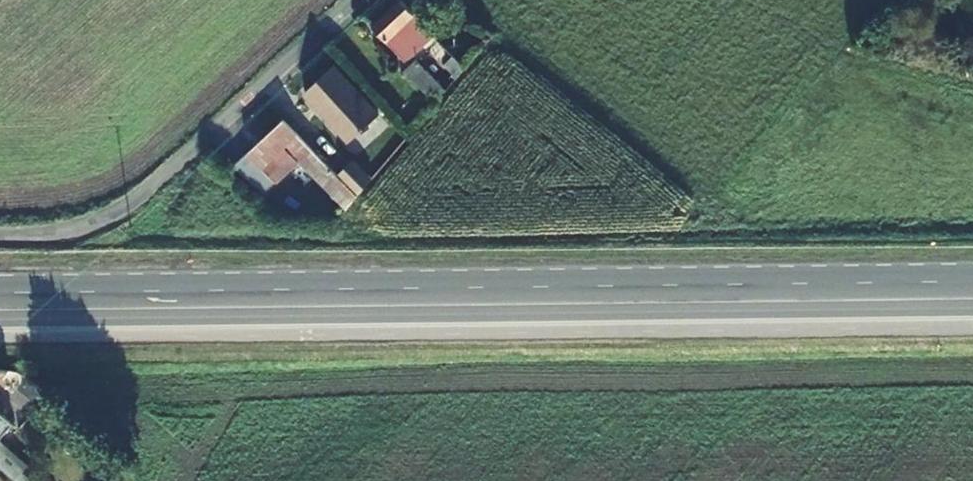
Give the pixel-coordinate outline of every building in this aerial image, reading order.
[(374,25),(407,60),(433,35),(436,37),(446,27),(425,5),(413,16),(400,1),(374,25)] [(441,96),(445,92),(413,60),(409,65),(441,96)] [(378,115),(334,67),(308,92),(352,139),(378,115)] [(338,176),(283,118),(234,165),(253,188),(269,174),(275,181),(298,159),(347,208),(357,197),(338,176)] [(357,197),(371,180),(354,161),(338,176),(357,197)] [(11,369),(0,366),(0,382),(11,369)] [(14,425),(0,413),(0,441),(14,425)] [(12,479),(15,480),(35,480),(24,471),(26,470),(0,448),(0,468),(12,479)]
